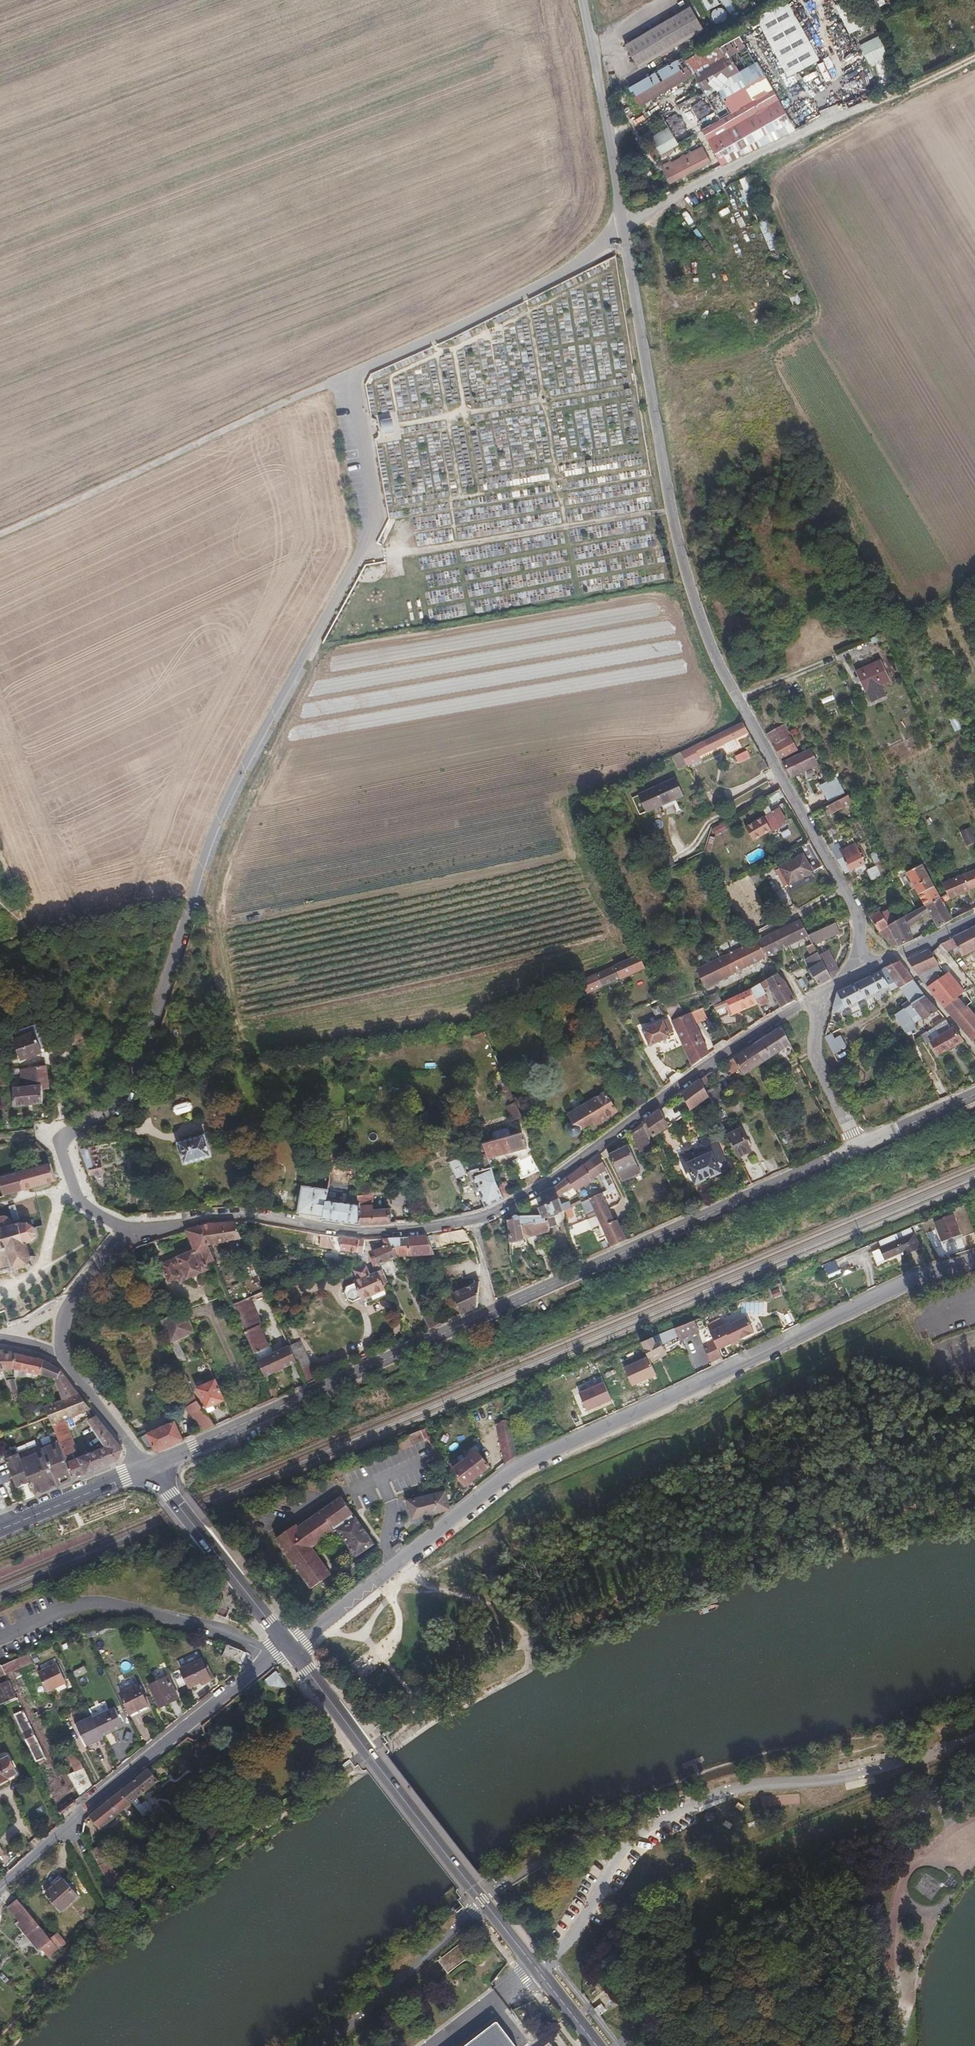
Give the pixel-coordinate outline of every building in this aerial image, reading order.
[(719,4),(717,0),(703,0),(707,10),(719,4)] [(760,12),(790,70),(818,56),(788,0),(784,0),(760,12)] [(623,40),(636,64),(703,26),(689,3),(623,40)] [(684,58),(681,53),(628,84),(637,100),(691,70),(701,89),(710,104),(717,117),(700,127),(719,163),(760,141),(795,127),(758,63),(756,64),(736,29),(684,58)] [(668,128),(710,104),(701,89),(659,112),(668,128)] [(717,117),(710,104),(668,128),(652,137),(659,150),(674,141),(682,137),(700,127),(717,117)] [(665,172),(669,180),(699,165),(694,156),(682,163),(677,155),(669,161),(672,168),(665,172)] [(636,172),(633,166),(623,171),(624,179),(636,172)] [(784,259),(748,178),(740,181),(776,262),(784,259)] [(391,419),(382,420),(384,434),(393,433),(391,419)] [(857,674),(865,695),(870,706),(886,699),(881,688),(891,683),(882,663),(857,674)] [(680,754),(687,767),(700,760),(698,757),(748,733),(742,723),(740,724),(680,754)] [(773,747),(790,738),(783,725),(766,735),(773,747)] [(798,751),(790,738),(773,747),(780,761),(798,751)] [(817,766),(810,750),(782,763),(791,779),(817,766)] [(738,765),(751,758),(747,751),(734,757),(738,765)] [(682,796),(675,779),(653,790),(660,807),(682,796)] [(653,790),(633,800),(641,816),(660,807),(653,790)] [(767,798),(771,804),(784,798),(780,791),(767,798)] [(840,802),(829,807),(832,814),(843,808),(840,802)] [(779,810),(754,823),(761,836),(785,822),(779,810)] [(961,831),(966,845),(974,842),(969,828),(961,831)] [(833,855),(844,875),(865,865),(855,845),(833,855)] [(782,878),(778,880),(783,890),(812,876),(803,858),(779,871),(782,878)] [(907,876),(918,898),(934,889),(922,868),(907,876)] [(974,891),(974,873),(942,886),(948,897),(950,901),(974,891)] [(760,878),(755,881),(759,890),(765,887),(760,878)] [(918,898),(924,909),(940,901),(934,889),(918,898)] [(914,914),(921,924),(931,918),(938,931),(952,923),(940,901),(924,909),(914,914)] [(900,949),(888,928),(881,916),(878,911),(869,919),(879,934),(892,947),(900,949)] [(887,912),(881,916),(888,928),(894,924),(887,912)] [(908,931),(921,924),(914,914),(900,922),(897,923),(894,924),(888,928),(900,949),(914,942),(908,931)] [(779,930),(788,946),(807,938),(808,937),(800,920),(779,930)] [(809,937),(814,947),(840,934),(835,924),(809,937)] [(940,946),(946,954),(957,948),(960,957),(974,950),(974,929),(940,946)] [(765,956),(788,946),(779,930),(757,940),(765,956)] [(808,937),(807,938),(810,945),(807,947),(812,956),(808,959),(812,968),(822,964),(819,956),(814,947),(809,937),(808,937)] [(696,969),(703,985),(742,965),(765,956),(757,940),(748,944),(696,969)] [(920,980),(937,967),(930,951),(908,962),(920,980)] [(828,952),(819,956),(822,964),(812,968),(809,970),(818,988),(835,977),(838,972),(828,952)] [(591,980),(598,991),(646,970),(640,958),(591,980)] [(913,981),(900,963),(886,969),(886,971),(880,974),(889,988),(895,985),(898,989),(899,991),(913,981)] [(953,1019),(965,1008),(970,1004),(939,965),(937,967),(920,980),(953,1019)] [(754,1000),(764,995),(762,990),(770,987),(780,1009),(794,1001),(785,982),(776,973),(748,987),(754,1000)] [(857,985),(864,1000),(889,988),(880,974),(857,985)] [(591,980),(579,984),(580,987),(585,994),(586,996),(598,991),(591,980)] [(913,981),(899,991),(910,1007),(925,998),(913,981)] [(831,1016),(864,1000),(857,985),(838,994),(831,1016)] [(730,1011),(754,1000),(748,987),(724,998),(730,1011)] [(724,998),(712,1004),(715,1009),(723,1005),(727,1013),(730,1011),(724,998)] [(904,1011),(908,1018),(915,1014),(924,1022),(938,1012),(925,998),(910,1007),(904,1011)] [(965,1008),(953,1019),(972,1042),(974,1039),(974,1019),(965,1008)] [(908,1018),(904,1011),(895,1017),(908,1036),(913,1032),(915,1031),(915,1028),(908,1018)] [(672,1022),(692,1068),(709,1056),(690,1013),(672,1022)] [(947,1021),(935,1028),(941,1036),(931,1042),(939,1056),(964,1043),(947,1021)] [(643,1031),(649,1046),(669,1038),(663,1022),(643,1031)] [(41,1052),(32,1027),(9,1035),(18,1060),(41,1052)] [(757,1044),(768,1061),(791,1046),(782,1028),(757,1044)] [(476,1035),(479,1043),(490,1038),(487,1030),(476,1035)] [(844,1049),(840,1040),(833,1044),(829,1036),(825,1038),(833,1057),(838,1054),(837,1052),(844,1049)] [(734,1060),(742,1078),(768,1061),(757,1044),(734,1060)] [(501,1056),(498,1057),(505,1074),(511,1071),(508,1062),(504,1063),(501,1056)] [(49,1089),(45,1067),(28,1069),(29,1084),(25,1085),(25,1088),(13,1089),(15,1107),(44,1104),(42,1090),(49,1089)] [(700,1080),(678,1097),(680,1101),(683,1098),(690,1113),(709,1099),(706,1091),(700,1080)] [(713,1106),(713,1107),(725,1100),(718,1086),(706,1091),(709,1099),(713,1106)] [(637,1089),(629,1094),(637,1109),(645,1103),(637,1089)] [(515,1121),(523,1118),(511,1090),(507,1092),(512,1106),(509,1107),(515,1121)] [(606,1095),(568,1116),(573,1125),(571,1126),(570,1128),(570,1131),(571,1134),(573,1136),(576,1136),(580,1134),(581,1132),(581,1130),(581,1127),(592,1121),(595,1125),(616,1113),(606,1095)] [(644,1124),(651,1142),(667,1129),(668,1129),(660,1111),(643,1123),(644,1124)] [(252,1124),(254,1133),(268,1131),(267,1122),(252,1124)] [(653,1149),(654,1148),(651,1142),(644,1124),(637,1130),(642,1142),(646,1140),(650,1150),(653,1149)] [(511,1132),(498,1136),(496,1138),(497,1142),(509,1139),(514,1137),(513,1134),(511,1132)] [(741,1132),(728,1138),(738,1160),(751,1154),(741,1132)] [(212,1133),(184,1139),(189,1161),(216,1155),(212,1133)] [(513,1153),(528,1149),(524,1135),(514,1137),(509,1139),(513,1153)] [(489,1160),(490,1159),(513,1153),(509,1139),(497,1142),(485,1145),(489,1160)] [(96,1163),(90,1147),(80,1151),(90,1176),(102,1171),(98,1162),(96,1163)] [(610,1157),(618,1174),(638,1164),(630,1147),(610,1157)] [(689,1169),(697,1186),(720,1175),(712,1156),(706,1159),(702,1151),(681,1161),(685,1170),(689,1169)] [(513,1165),(520,1181),(538,1173),(531,1157),(513,1165)] [(4,1197),(56,1183),(51,1165),(0,1177),(0,1186),(4,1197)] [(577,1181),(584,1195),(597,1188),(585,1167),(570,1179),(573,1184),(577,1181)] [(472,1173),(486,1210),(504,1200),(499,1185),(494,1169),(483,1172),(482,1170),(472,1173)] [(560,1202),(560,1201),(560,1198),(572,1189),(568,1180),(555,1191),(560,1202)] [(504,1200),(511,1196),(507,1183),(499,1185),(504,1200)] [(303,1188),(299,1215),(324,1219),(326,1200),(328,1201),(329,1191),(303,1188)] [(584,1195),(587,1202),(590,1201),(600,1195),(597,1188),(584,1195)] [(545,1207),(560,1202),(555,1191),(541,1197),(545,1207)] [(600,1195),(590,1201),(597,1217),(609,1211),(600,1195)] [(373,1196),(357,1197),(357,1204),(360,1204),(361,1226),(392,1225),(391,1211),(374,1212),(373,1196)] [(45,1199),(33,1202),(35,1213),(48,1210),(45,1199)] [(360,1204),(357,1204),(328,1201),(326,1200),(324,1219),(323,1222),(361,1226),(360,1204)] [(548,1224),(549,1230),(558,1228),(555,1217),(565,1214),(562,1205),(560,1201),(560,1202),(545,1207),(540,1209),(543,1217),(545,1224),(548,1224)] [(571,1211),(568,1203),(562,1205),(565,1214),(571,1211)] [(573,1218),(571,1211),(565,1214),(567,1220),(571,1219),(573,1218)] [(615,1223),(609,1211),(597,1217),(601,1226),(601,1228),(611,1250),(628,1242),(620,1224),(619,1222),(615,1223)] [(511,1244),(526,1240),(523,1229),(520,1216),(516,1216),(514,1218),(514,1220),(509,1221),(510,1232),(511,1244)] [(532,1217),(520,1216),(523,1229),(545,1224),(543,1217),(532,1217)] [(27,1266),(31,1260),(27,1245),(33,1243),(36,1236),(33,1228),(26,1225),(19,1225),(12,1227),(11,1224),(12,1222),(9,1218),(5,1218),(0,1219),(0,1274),(27,1266)] [(937,1225),(942,1242),(959,1237),(954,1219),(945,1221),(946,1222),(937,1225)] [(211,1226),(218,1244),(243,1242),(236,1224),(211,1226)] [(526,1240),(548,1234),(550,1234),(549,1230),(548,1224),(545,1224),(523,1229),(526,1240)] [(218,1244),(211,1226),(200,1229),(208,1248),(218,1244)] [(200,1229),(187,1233),(195,1251),(162,1265),(170,1282),(179,1278),(181,1282),(209,1271),(206,1265),(214,1262),(208,1248),(200,1229)] [(426,1238),(432,1251),(469,1243),(457,1233),(453,1232),(426,1238)] [(363,1254),(364,1241),(357,1242),(321,1236),(320,1248),(363,1254)] [(882,1251),(886,1262),(906,1254),(907,1257),(921,1251),(916,1237),(882,1251)] [(388,1240),(395,1256),(433,1254),(432,1251),(426,1238),(388,1240)] [(388,1240),(381,1240),(384,1248),(372,1253),(374,1259),(370,1260),(374,1268),(396,1259),(395,1256),(388,1240)] [(547,1250),(552,1276),(557,1274),(551,1249),(547,1250)] [(872,1255),(877,1265),(886,1262),(882,1251),(872,1255)] [(370,1277),(366,1268),(356,1272),(358,1282),(355,1283),(356,1286),(347,1289),(345,1294),(349,1302),(353,1303),(362,1299),(363,1301),(383,1292),(382,1289),(386,1285),(387,1283),(382,1273),(370,1277)] [(456,1282),(447,1285),(460,1317),(476,1310),(478,1284),(460,1292),(456,1282)] [(262,1330),(250,1303),(234,1310),(246,1337),(259,1332),(262,1330)] [(430,1310),(421,1314),(428,1331),(437,1327),(430,1310)] [(173,1335),(177,1342),(178,1342),(195,1334),(185,1311),(174,1316),(177,1323),(172,1325),(176,1334),(173,1335)] [(168,1337),(173,1335),(176,1334),(172,1325),(177,1323),(174,1316),(167,1319),(170,1326),(164,1328),(168,1337)] [(170,1326),(167,1319),(161,1322),(164,1328),(170,1326)] [(712,1334),(711,1334),(715,1344),(719,1351),(731,1345),(739,1342),(755,1335),(749,1320),(732,1327),(731,1326),(724,1329),(712,1334)] [(721,1321),(709,1327),(712,1334),(724,1329),(721,1321)] [(683,1328),(677,1330),(681,1339),(683,1343),(700,1335),(694,1323),(683,1328)] [(643,1345),(650,1359),(666,1351),(664,1347),(681,1339),(677,1330),(643,1345)] [(268,1353),(259,1332),(246,1337),(255,1359),(268,1353)] [(184,1354),(178,1342),(177,1342),(172,1344),(178,1357),(184,1354)] [(712,1363),(722,1359),(719,1351),(715,1344),(705,1348),(712,1363)] [(297,1368),(290,1351),(258,1365),(266,1382),(297,1368)] [(11,1371),(16,1357),(3,1356),(7,1372),(11,1371)] [(11,1371),(13,1371),(34,1376),(36,1376),(44,1363),(17,1356),(16,1357),(11,1371)] [(44,1363),(36,1376),(42,1379),(51,1385),(52,1386),(61,1372),(44,1363)] [(662,1384),(652,1363),(624,1377),(634,1398),(662,1384)] [(312,1367),(299,1373),(305,1387),(318,1381),(312,1367)] [(596,1367),(581,1373),(583,1379),(593,1375),(595,1380),(600,1377),(596,1367)] [(52,1386),(55,1390),(64,1401),(79,1395),(61,1372),(52,1386)] [(225,1403),(216,1383),(199,1390),(208,1411),(225,1403)] [(612,1402),(604,1384),(575,1396),(583,1414),(612,1402)] [(626,1394),(621,1385),(611,1390),(616,1399),(626,1394)] [(10,1386),(6,1387),(8,1395),(11,1405),(16,1403),(15,1400),(12,1388),(10,1388),(10,1386)] [(66,1422),(91,1411),(79,1395),(64,1401),(48,1408),(50,1416),(50,1420),(53,1427),(66,1422)] [(214,1428),(202,1403),(188,1410),(201,1434),(214,1428)] [(95,1416),(91,1419),(91,1420),(90,1422),(87,1425),(106,1450),(80,1461),(86,1477),(118,1464),(123,1452),(95,1416)] [(66,1422),(53,1427),(56,1435),(57,1439),(70,1434),(66,1422)] [(176,1423),(139,1441),(148,1452),(154,1451),(159,1454),(182,1443),(176,1423)] [(400,1442),(403,1449),(424,1440),(421,1433),(400,1442)] [(78,1454),(70,1434),(57,1439),(65,1460),(78,1454)] [(514,1459),(511,1434),(502,1436),(506,1466),(514,1459)] [(57,1439),(56,1435),(50,1437),(54,1447),(43,1451),(44,1455),(23,1464),(17,1449),(11,1451),(15,1464),(23,1488),(30,1485),(35,1499),(73,1483),(65,1460),(57,1439)] [(403,1449),(400,1442),(393,1445),(397,1453),(403,1449)] [(15,1464),(11,1451),(4,1454),(17,1490),(23,1488),(15,1464)] [(476,1451),(453,1469),(465,1486),(488,1467),(476,1451)] [(80,1461),(78,1454),(65,1460),(73,1483),(86,1477),(80,1461)] [(410,1503),(413,1520),(448,1513),(449,1512),(445,1496),(410,1503)] [(339,1531),(356,1521),(353,1517),(354,1516),(343,1499),(298,1528),(296,1525),(275,1538),(278,1542),(277,1543),(288,1560),(289,1559),(310,1590),(330,1576),(312,1549),(339,1531)] [(356,1521),(339,1531),(356,1558),(374,1546),(357,1520),(356,1521)] [(403,1549),(399,1543),(392,1549),(396,1554),(403,1549)] [(218,1613),(229,1618),(235,1604),(227,1594),(218,1613)] [(210,1654),(202,1645),(197,1650),(204,1659),(210,1654)] [(244,1664),(249,1653),(231,1645),(226,1656),(244,1664)] [(29,1656),(1,1668),(5,1675),(32,1664),(29,1656)] [(359,1674),(350,1661),(341,1668),(350,1680),(359,1674)] [(201,1663),(172,1676),(179,1690),(188,1686),(190,1690),(209,1680),(201,1663)] [(58,1665),(38,1674),(48,1694),(57,1690),(56,1688),(66,1683),(58,1665)] [(162,1670),(150,1676),(154,1686),(151,1688),(161,1711),(179,1703),(168,1680),(167,1680),(162,1670)] [(283,1695),(271,1680),(263,1686),(267,1692),(283,1695)] [(16,1702),(9,1685),(0,1689),(0,1707),(1,1709),(16,1702)] [(149,1709),(139,1689),(121,1697),(131,1717),(149,1709)] [(116,1712),(94,1721),(103,1739),(124,1729),(116,1712)] [(38,1766),(47,1761),(24,1714),(15,1718),(38,1766)] [(94,1721),(93,1719),(77,1727),(88,1750),(105,1743),(103,1739),(94,1721)] [(94,1789),(78,1755),(70,1759),(77,1774),(71,1777),(82,1800),(94,1789)] [(0,1766),(0,1785),(16,1778),(8,1762),(0,1766)] [(130,1809),(159,1785),(149,1772),(120,1796),(130,1809)] [(120,1796),(86,1824),(93,1833),(97,1830),(100,1833),(130,1809),(120,1796)] [(122,1879),(112,1860),(106,1866),(92,1842),(83,1838),(111,1890),(122,1879)] [(69,1871),(59,1879),(62,1882),(45,1897),(61,1915),(78,1900),(65,1884),(73,1878),(69,1871)] [(33,1942),(42,1953),(51,1945),(18,1904),(8,1912),(25,1933),(22,1936),(30,1944),(33,1942)] [(617,1929),(622,1935),(624,1937),(637,1927),(630,1919),(617,1929)] [(617,1941),(616,1939),(612,1933),(602,1941),(608,1948),(617,1941)] [(48,1961),(58,1952),(51,1945),(42,1953),(48,1961)] [(462,2045),(514,2045),(495,2021),(462,2045)]
